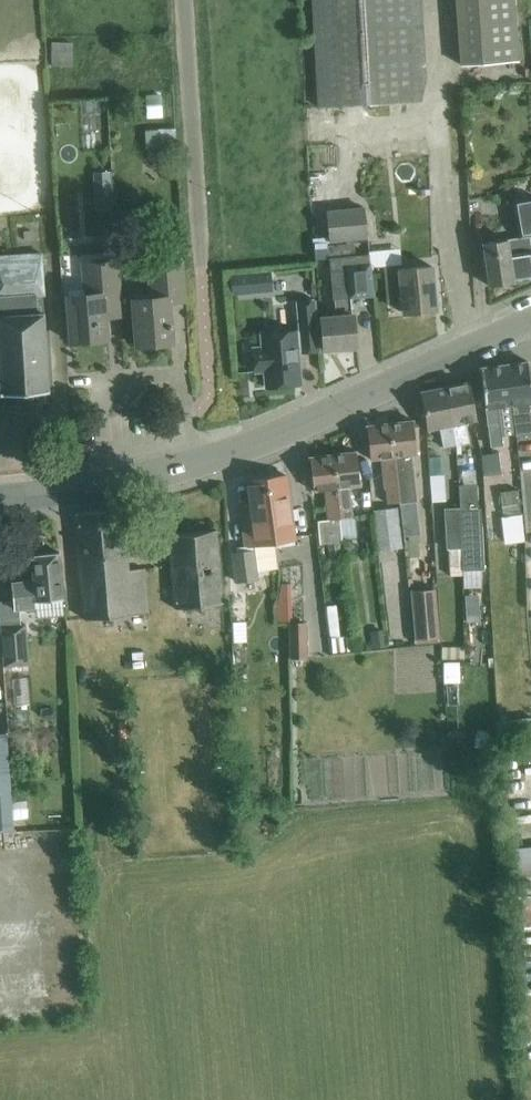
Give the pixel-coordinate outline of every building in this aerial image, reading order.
[(318,107),(420,101),(415,0),(313,0),(318,107)] [(464,64),(522,60),(519,0),(460,0),(464,64)] [(72,65),(72,39),(54,39),(54,65),(72,65)] [(175,129),(146,130),(147,148),(177,147),(175,129)] [(94,190),(112,189),(110,171),(93,172),(94,190)] [(486,264),(489,286),(530,279),(530,242),(530,236),(530,197),(513,199),(519,237),(507,239),(483,242),(486,264)] [(367,237),(365,208),(326,212),(329,241),(367,237)] [(336,315),(321,317),(322,328),(324,350),(356,347),(353,314),(352,314),(350,298),(373,296),(371,274),(371,273),(369,254),(354,255),(353,242),(328,244),(329,257),(333,299),(334,298),(336,315)] [(151,298),(133,299),(135,323),(137,346),(172,343),(169,302),(184,301),(184,302),(185,302),(185,301),(183,278),(182,264),(183,264),(182,246),(169,247),(170,265),(149,267),(151,298)] [(41,253),(0,256),(0,390),(0,395),(17,394),(17,404),(33,403),(33,392),(49,391),(44,313),(40,313),(39,306),(36,306),(35,296),(44,295),(41,253)] [(117,261),(105,262),(83,264),(86,294),(68,296),(71,342),(107,339),(103,300),(120,298),(118,276),(117,261)] [(400,264),(384,266),(387,303),(403,302),(404,313),(436,310),(431,265),(401,268),(400,264)] [(245,275),(230,276),(232,293),(246,292),(245,275)] [(300,331),(261,334),(262,347),(253,348),(256,371),(264,371),(266,387),(301,384),(298,352),(319,350),(314,301),(297,302),(300,331)] [(507,364),(512,404),(513,413),(516,436),(530,434),(530,417),(529,401),(530,401),(530,382),(528,361),(507,364)] [(512,404),(507,364),(481,367),(490,440),(501,439),(497,406),(512,404),(513,413),(512,404)] [(445,387),(456,445),(469,442),(465,422),(476,420),(474,404),(470,382),(445,387)] [(456,445),(445,387),(421,392),(425,414),(428,429),(439,427),(443,447),(456,445)] [(413,420),(390,423),(399,502),(416,500),(411,454),(417,454),(413,420)] [(399,502),(390,423),(367,426),(369,448),(370,459),(381,458),(385,488),(386,488),(388,503),(399,502)] [(356,451),(333,454),(340,518),(352,517),(349,486),(360,485),(359,473),(356,451)] [(340,518),(333,454),(310,457),(312,479),(313,490),(324,489),(328,519),(318,520),(320,543),(330,542),(343,541),(340,518)] [(501,473),(499,454),(484,456),(486,475),(501,473)] [(430,474),(433,501),(447,500),(444,473),(430,474)] [(266,478),(275,541),(295,538),(290,497),(287,475),(266,478)] [(275,541),(266,478),(246,481),(249,504),(241,505),(242,516),(243,516),(247,545),(254,544),(275,541)] [(458,486),(460,507),(463,570),(484,569),(480,485),(458,486)] [(526,539),(519,492),(502,495),(509,542),(526,539)] [(418,516),(416,500),(399,502),(401,518),(418,516)] [(379,550),(401,547),(397,507),(374,510),(379,550)] [(444,508),(446,548),(436,549),(438,576),(463,575),(463,570),(460,507),(444,508)] [(127,569),(122,508),(75,512),(85,619),(148,613),(146,590),(144,568),(127,569)] [(222,603),(219,551),(217,529),(169,534),(171,556),(174,608),(222,603)] [(372,540),(365,541),(367,553),(374,552),(372,540)] [(347,581),(343,541),(330,542),(334,583),(347,581)] [(237,580),(238,580),(257,578),(253,551),(233,554),(237,580)] [(66,617),(64,597),(62,574),(59,552),(30,555),(32,579),(13,581),(15,603),(15,609),(36,607),(37,620),(66,617)] [(292,582),(277,583),(278,620),(293,619),(292,582)] [(439,640),(437,591),(414,592),(416,641),(439,640)] [(338,605),(326,606),(329,643),(333,642),(334,651),(357,649),(355,635),(341,636),(338,605)] [(308,621),(291,621),(293,657),(309,657),(308,621)] [(7,663),(30,661),(26,624),(3,626),(7,663)] [(372,648),(385,646),(383,629),(370,631),(372,648)] [(444,658),(467,658),(467,646),(444,646),(444,658)] [(6,732),(0,732),(0,827),(14,826),(6,732)] [(519,891),(530,891),(530,845),(518,846),(519,891)] [(530,923),(530,901),(522,901),(523,923),(530,923)]
